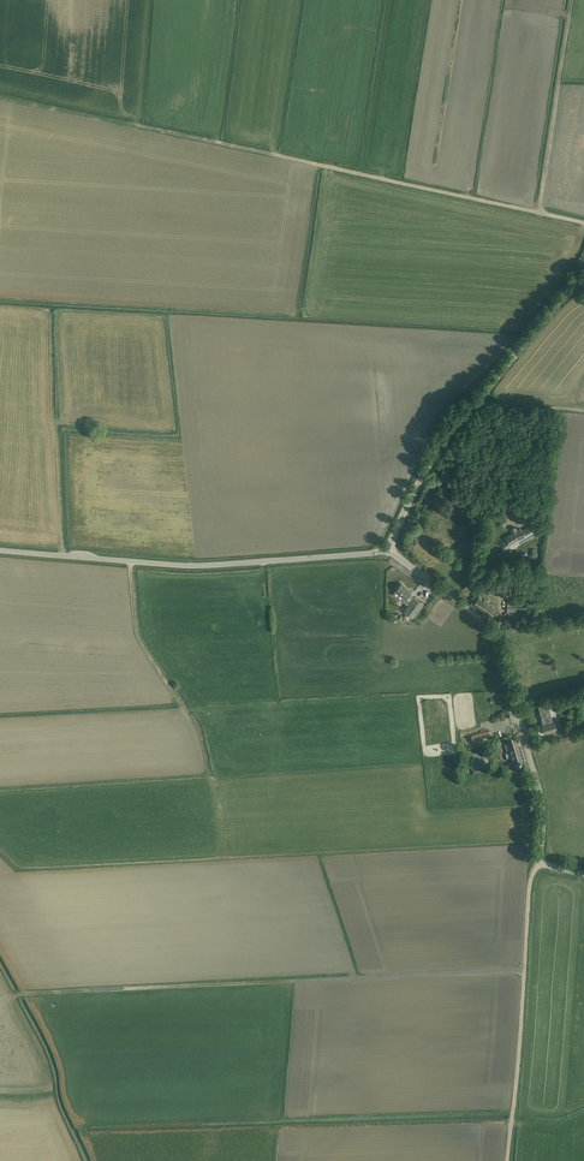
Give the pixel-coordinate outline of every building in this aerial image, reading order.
[(452,478),(448,475),(444,471),(439,477),(448,484),(452,478)] [(508,540),(502,543),(506,549),(512,546),(513,547),(522,541),(536,533),(535,532),(531,525),(526,528),(522,531),(520,529),(518,530),(516,527),(512,530),(513,533),(506,537),(508,540)] [(402,610),(404,611),(414,618),(421,609),(424,604),(415,597),(414,597),(410,594),(412,592),(405,587),(406,586),(402,583),(393,594),(408,605),(407,607),(405,605),(402,610)] [(473,604),(491,618),(496,611),(479,597),(473,604)] [(507,600),(507,611),(515,611),(516,600),(507,600)] [(543,725),(544,725),(549,724),(547,715),(551,714),(548,703),(544,705),(544,704),(535,707),(538,718),(541,717),(543,725)] [(555,722),(549,724),(544,725),(546,733),(557,730),(555,722)] [(489,732),(472,737),(474,744),(491,739),(489,732)] [(521,757),(517,743),(505,747),(507,755),(506,755),(507,761),(512,759),(514,769),(518,768),(523,766),(521,760),(520,757),(521,757)]
